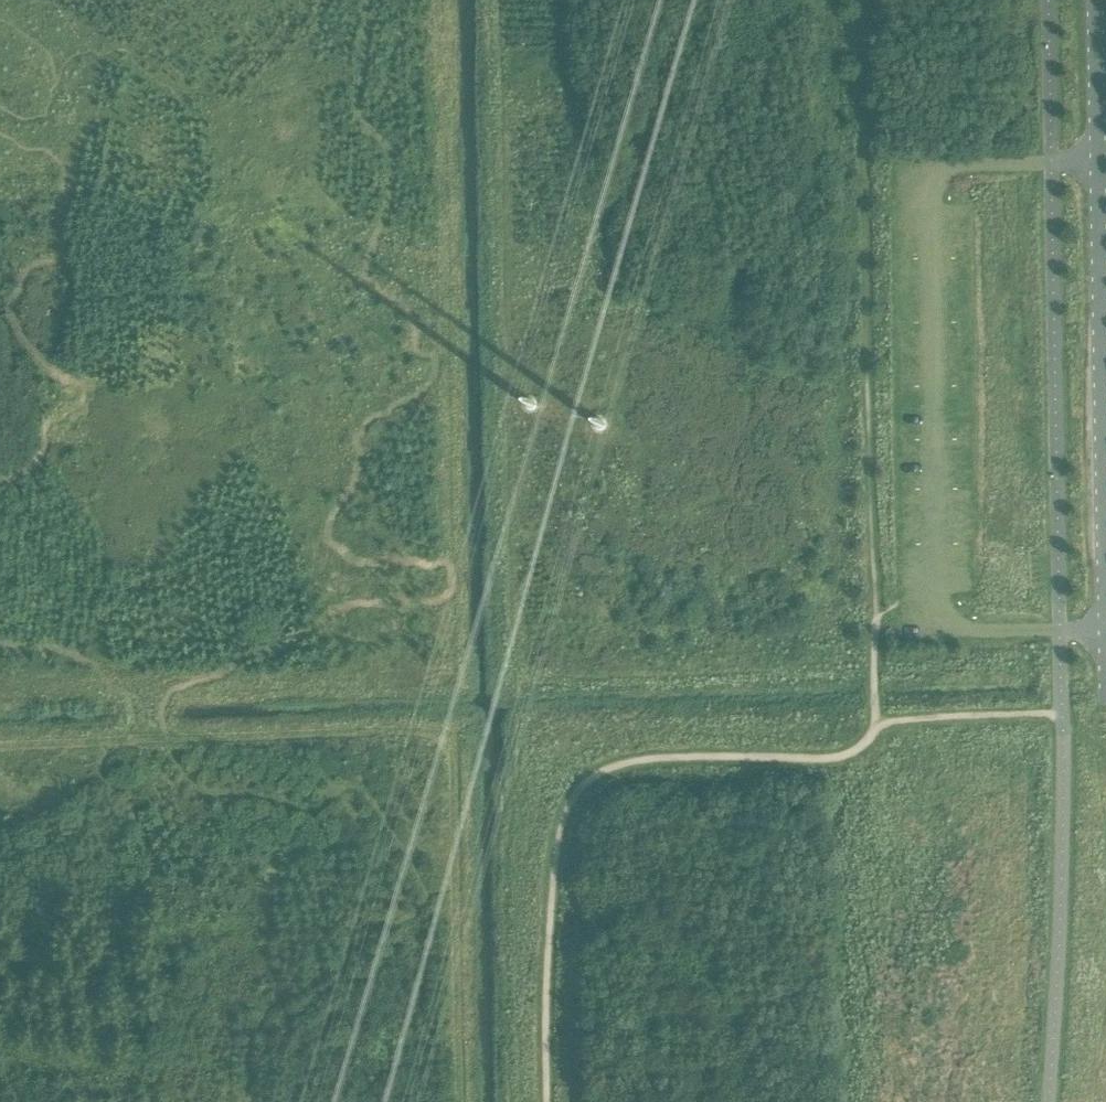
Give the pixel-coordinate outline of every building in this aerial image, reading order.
[(526,403),(526,404),(526,405),(526,407),(527,408),(528,408),(529,409),(531,409),(532,409),(533,409),(534,408),(535,407),(535,406),(536,404),(535,403),(535,402),(534,401),(533,400),(532,400),(531,399),(530,400),(528,400),(527,401),(527,402),(526,403)] [(596,423),(596,424),(596,426),(596,427),(597,428),(598,429),(599,429),(600,429),(602,429),(603,429),(604,428),(605,427),(605,426),(605,425),(605,423),(605,422),(604,421),(603,420),(602,420),(601,420),(599,420),(598,420),(597,421),(596,422),(596,423)]
